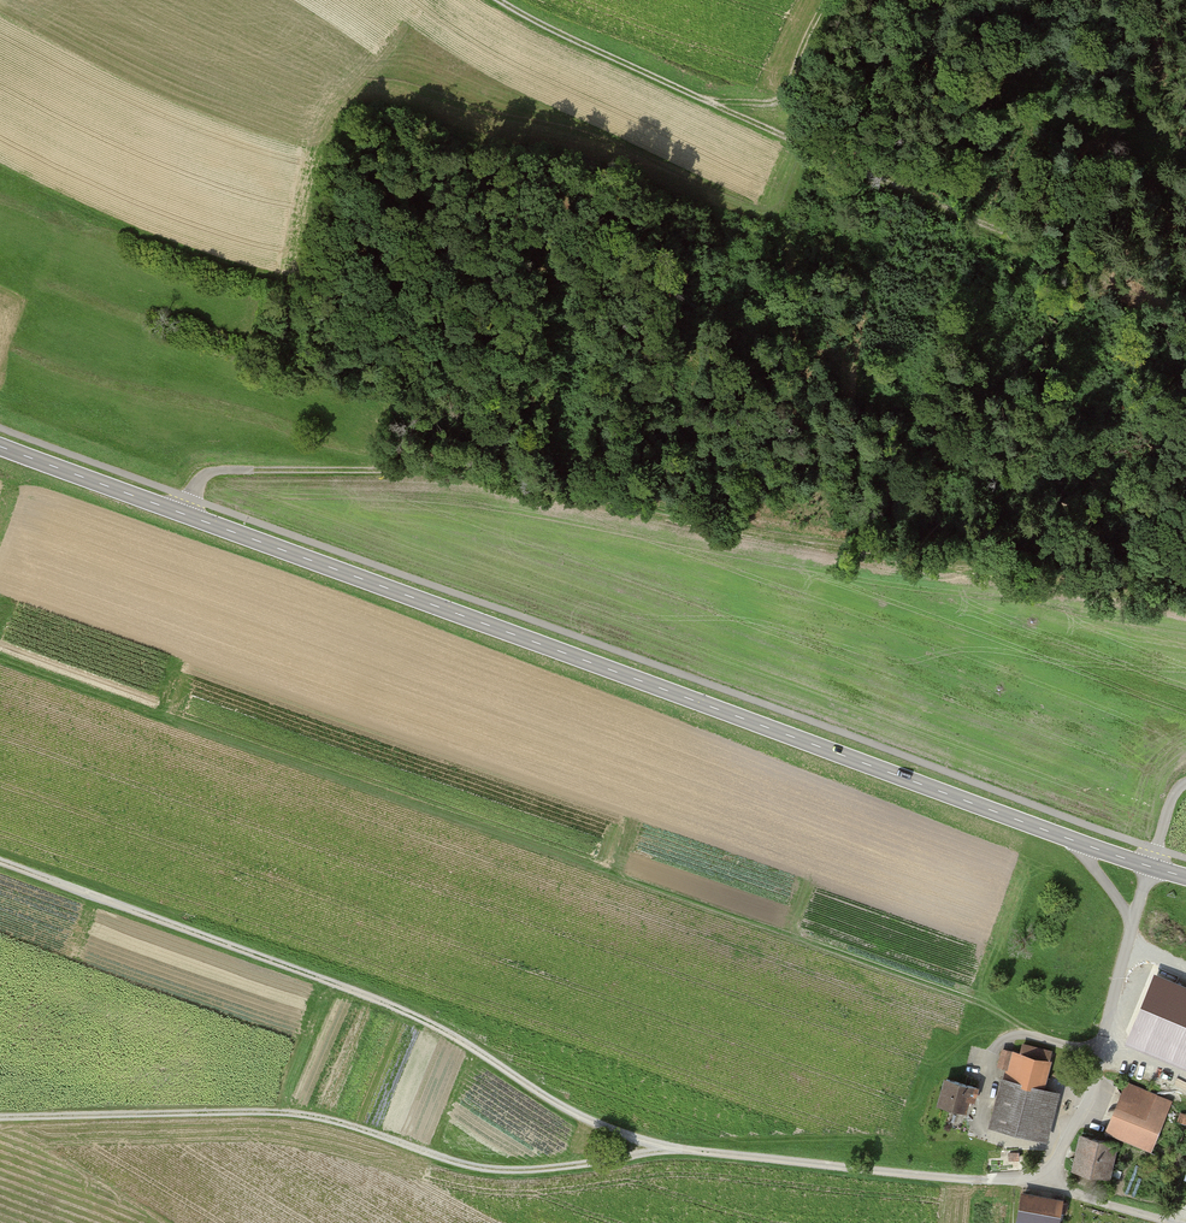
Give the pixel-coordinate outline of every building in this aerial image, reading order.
[(1185,1052),(1185,999),(1173,994),(1181,973),(1159,965),(1136,1027),(1183,1044),(1180,1050),(1185,1052)] [(1007,1077),(1002,1076),(990,1126),(1050,1141),(1063,1092),(1046,1088),(1056,1051),(1023,1043),(1021,1052),(1003,1048),(998,1067),(1008,1070),(1007,1077)] [(975,1085),(945,1077),(938,1104),(968,1112),(975,1085)] [(1174,1102),(1125,1082),(1105,1131),(1154,1151),(1174,1102)] [(1120,1142),(1080,1134),(1073,1168),(1113,1177),(1120,1142)] [(1023,1189),(1018,1222),(1063,1222),(1067,1196),(1023,1189)]
